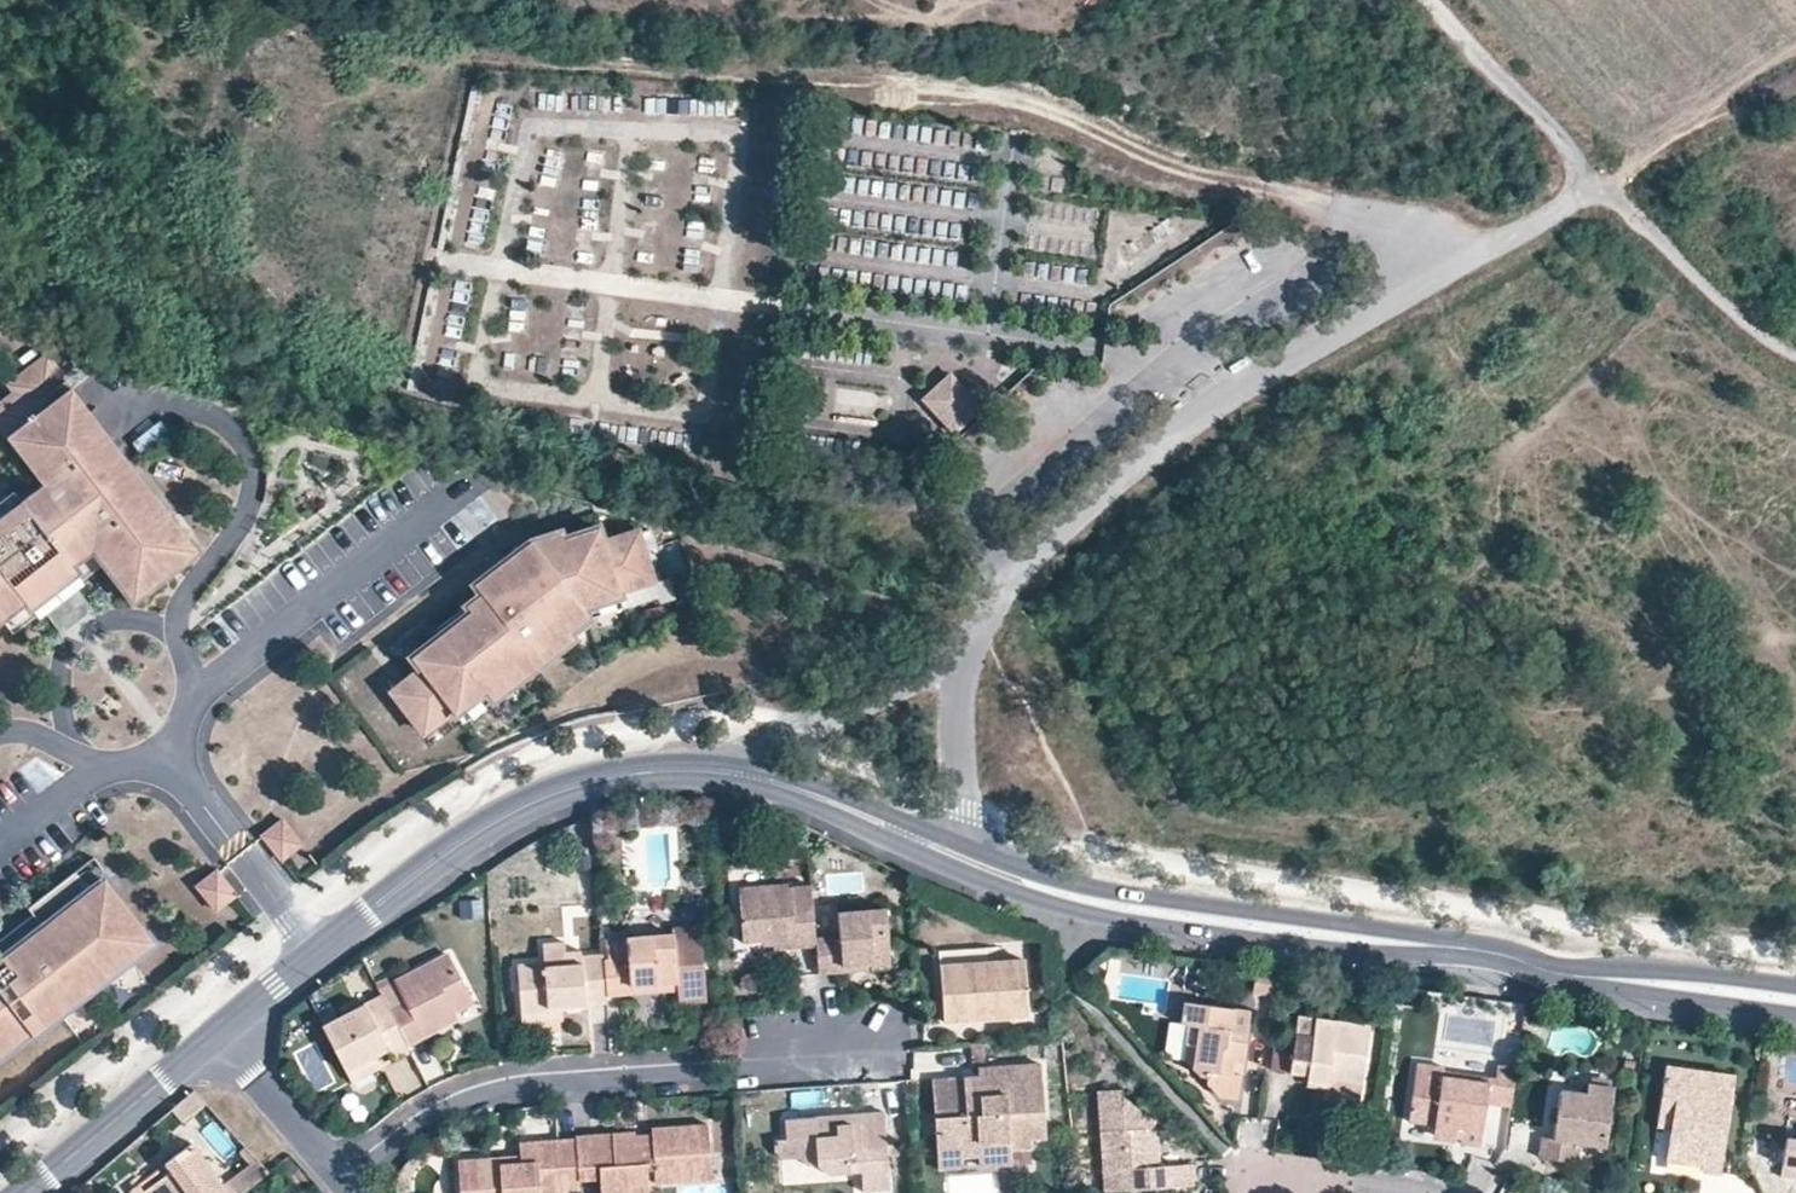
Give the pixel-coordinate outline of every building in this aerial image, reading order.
[(91,546),(132,598),(196,549),(45,355),(0,389),(0,617),(91,546)] [(952,374),(934,390),(967,426),(985,410),(952,374)] [(838,390),(837,411),(871,412),(872,391),(838,390)] [(934,390),(923,399),(956,436),(967,426),(934,390)] [(602,539),(597,524),(561,535),(559,528),(530,536),(533,545),(514,559),(497,573),(488,568),(473,579),(482,590),(467,602),(472,608),(442,631),(412,654),(423,666),(406,679),(412,687),(399,698),(424,730),(454,707),(457,711),(487,688),(490,692),(520,669),(523,673),(573,635),(568,629),(585,615),(581,604),(617,593),(616,589),(650,578),(639,539),(636,539),(623,543),(620,533),(602,539)] [(636,539),(633,530),(620,533),(623,543),(636,539)] [(533,545),(530,536),(508,552),(514,559),(533,545)] [(514,559),(508,552),(488,568),(497,573),(514,559)] [(617,593),(581,604),(585,615),(621,605),(617,593)] [(472,608),(467,602),(438,625),(442,631),(472,608)] [(587,623),(585,615),(568,629),(573,635),(587,623)] [(523,673),(520,669),(490,692),(494,696),(523,673)] [(412,687),(406,679),(393,690),(399,698),(412,687)] [(490,692),(487,688),(457,711),(464,720),(494,696),(490,692)] [(299,844),(280,819),(260,835),(279,859),(299,844)] [(710,829),(699,830),(700,843),(711,843),(710,829)] [(106,878),(110,875),(95,855),(28,907),(33,913),(44,926),(4,957),(0,960),(0,1057),(33,1031),(34,1033),(155,940),(106,878)] [(226,884),(215,870),(195,886),(214,910),(234,895),(226,884)] [(738,886),(744,940),(772,938),(773,948),(814,945),(814,937),(810,883),(784,886),(784,882),(738,886)] [(842,972),(841,964),(869,963),(870,969),(888,968),(883,908),(837,911),(838,934),(814,937),(814,945),(814,947),(817,973),(842,972)] [(33,913),(0,939),(0,951),(4,957),(44,926),(33,913)] [(630,953),(603,955),(603,960),(605,992),(633,989),(633,980),(676,978),(676,986),(677,1000),(704,997),(697,923),(671,925),(672,932),(629,935),(630,953)] [(582,953),(582,960),(567,962),(566,950),(566,942),(543,943),(543,959),(518,960),(522,1011),(548,1009),(547,1004),(563,1003),(606,1000),(605,992),(603,960),(603,955),(603,951),(582,953)] [(582,953),(582,948),(566,950),(567,962),(582,960),(582,953)] [(424,1030),(420,1021),(451,1004),(471,993),(448,949),(397,976),(408,998),(390,1008),(405,1039),(424,1030)] [(978,1015),(978,1009),(990,1009),(991,1013),(1031,1011),(1026,956),(940,962),(945,1017),(978,1015)] [(841,964),(842,972),(870,969),(869,963),(841,964)] [(633,980),(633,989),(676,986),(676,978),(633,980)] [(325,1026),(348,1070),(387,1048),(394,1059),(411,1050),(405,1039),(390,1008),(382,994),(325,1026)] [(547,1004),(548,1009),(522,1011),(524,1021),(564,1018),(563,1003),(547,1004)] [(420,1021),(424,1030),(456,1013),(451,1004),(420,1021)] [(1221,1101),(1238,1104),(1248,1014),(1187,1005),(1184,1024),(1200,1028),(1198,1046),(1190,1044),(1188,1063),(1221,1101)] [(1367,1090),(1375,1032),(1302,1022),(1295,1076),(1314,1078),(1312,1088),(1334,1091),(1335,1086),(1367,1090)] [(394,1059),(387,1048),(348,1070),(354,1080),(394,1059)] [(977,1076),(978,1088),(967,1089),(966,1077),(932,1080),(934,1108),(936,1131),(945,1130),(946,1147),(958,1147),(959,1156),(977,1155),(978,1164),(1009,1162),(1009,1148),(1030,1147),(1030,1136),(1044,1136),(1043,1121),(1039,1062),(977,1067),(977,1076)] [(1518,1077),(1520,1065),(1498,1062),(1497,1074),(1518,1077)] [(1450,1141),(1456,1135),(1457,1129),(1464,1130),(1463,1145),(1480,1147),(1486,1103),(1490,1078),(1466,1075),(1465,1080),(1445,1078),(1446,1069),(1419,1066),(1412,1123),(1438,1126),(1439,1137),(1445,1141),(1450,1141)] [(1704,1173),(1723,1175),(1736,1078),(1667,1068),(1663,1098),(1676,1100),(1672,1129),(1668,1163),(1705,1168),(1704,1173)] [(1514,1107),(1518,1077),(1497,1074),(1491,1073),(1490,1078),(1486,1103),(1514,1107)] [(977,1076),(966,1077),(967,1089),(978,1088),(977,1076)] [(1580,1148),(1607,1152),(1616,1092),(1590,1088),(1588,1100),(1561,1096),(1554,1144),(1543,1142),(1540,1162),(1577,1167),(1580,1148)] [(1159,1165),(1157,1138),(1144,1129),(1144,1120),(1124,1095),(1123,1090),(1099,1091),(1105,1191),(1193,1185),(1191,1164),(1159,1165)] [(1676,1100),(1663,1098),(1659,1128),(1672,1129),(1676,1100)] [(1791,1100),(1781,1175),(1795,1178),(1795,1100),(1791,1100)] [(862,1110),(857,1119),(832,1121),(827,1112),(790,1115),(780,1116),(781,1137),(793,1136),(794,1153),(802,1161),(814,1161),(831,1169),(861,1168),(862,1187),(888,1186),(883,1109),(862,1110)] [(827,1112),(832,1121),(857,1119),(862,1110),(827,1112)] [(655,1167),(656,1181),(711,1177),(708,1122),(652,1127),(653,1132),(635,1134),(635,1130),(576,1134),(577,1137),(579,1177),(600,1176),(601,1192),(649,1192),(647,1167),(655,1167)] [(936,1131),(939,1168),(978,1164),(977,1155),(959,1156),(958,1147),(946,1147),(945,1130),(936,1131)] [(794,1153),(793,1136),(781,1137),(770,1137),(771,1155),(794,1153)] [(520,1142),(521,1160),(500,1162),(499,1156),(459,1159),(461,1192),(539,1192),(580,1189),(579,1177),(577,1137),(520,1142)] [(171,1170),(145,1188),(149,1192),(228,1192),(192,1142),(165,1162),(171,1170)]
